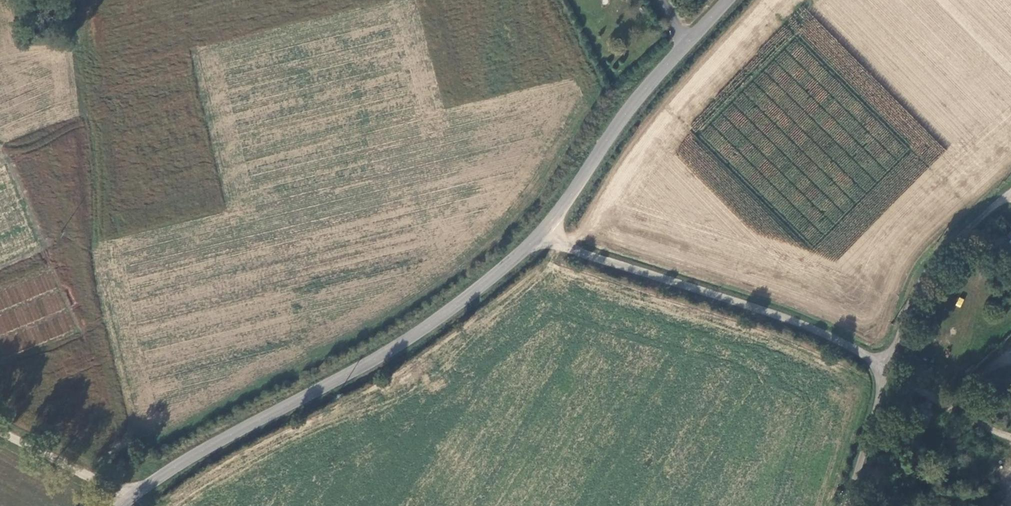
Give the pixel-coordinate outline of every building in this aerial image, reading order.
[(1001,217),(1010,228),(1010,209),(1001,217)]
